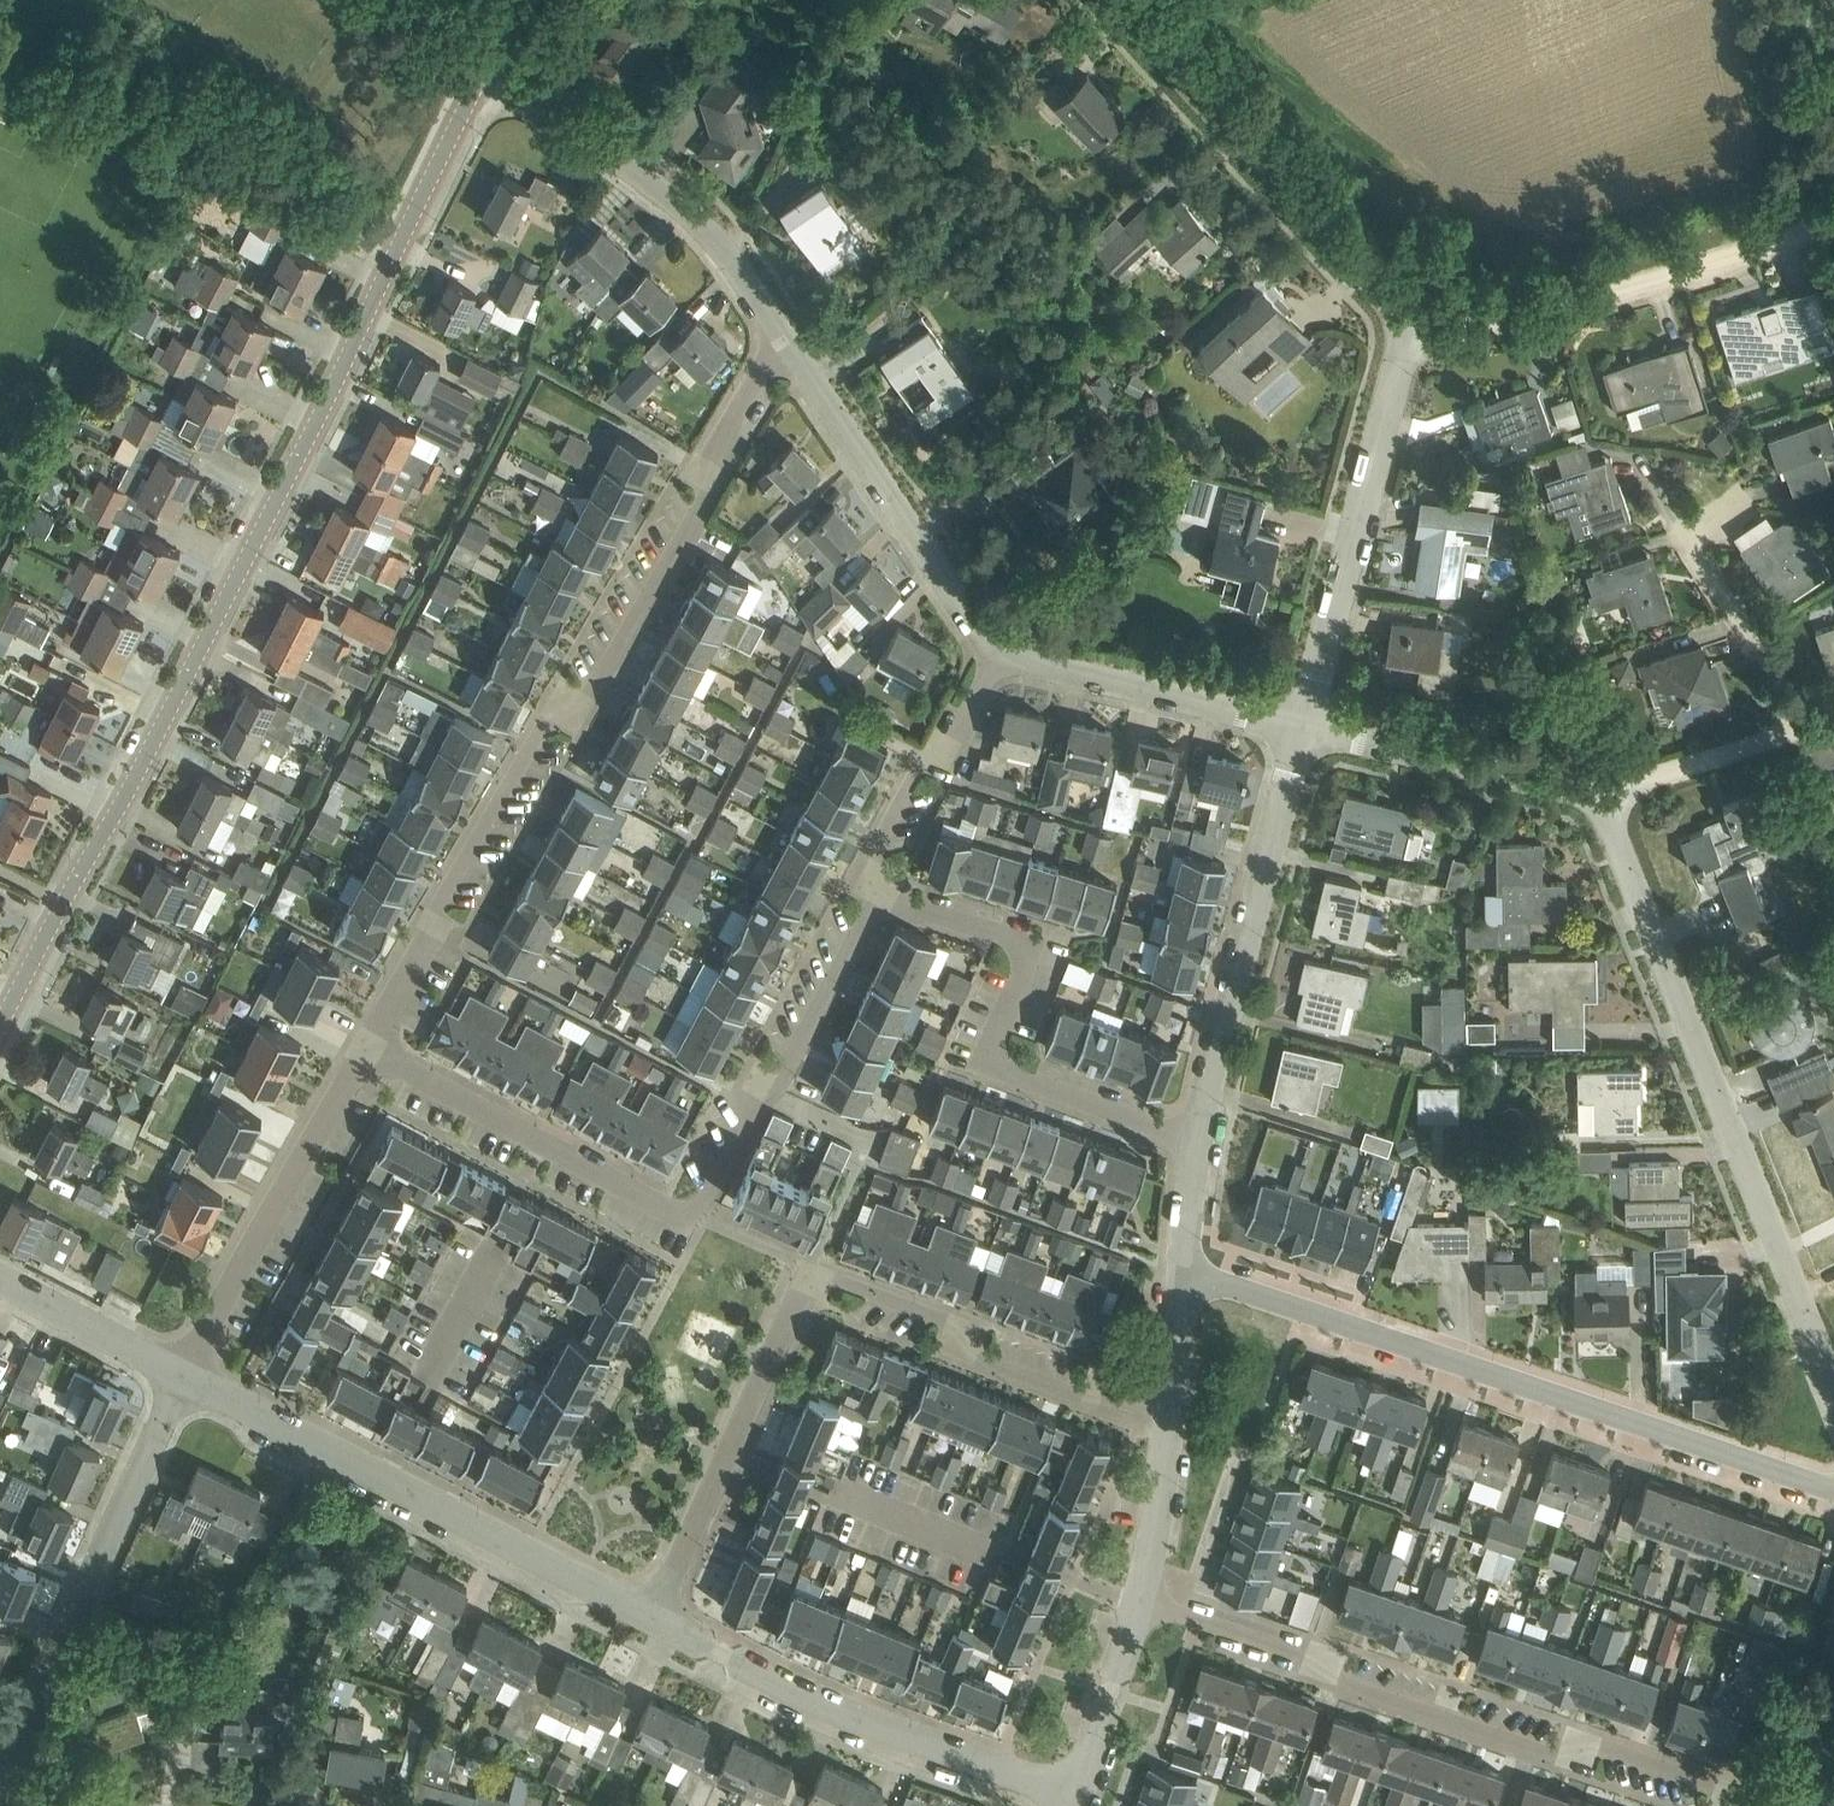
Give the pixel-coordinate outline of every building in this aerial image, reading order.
[(638,87),(648,73),(642,68),(671,30),(647,0),(594,0),(590,3),(608,26),(610,24),(615,30),(607,42),(605,41),(587,64),(624,92),(627,88),(634,93),(638,87)] [(1004,36),(1023,2),(1019,0),(910,0),(902,15),(934,33),(942,19),(959,28),(966,15),(1004,36)] [(711,118),(722,127),(704,151),(735,174),(745,161),(749,164),(758,151),(755,148),(760,141),(748,131),(744,120),(758,101),(754,99),(770,77),(739,54),(723,75),(719,72),(704,93),(707,96),(705,99),(711,118)] [(1060,74),(1036,97),(1055,118),(1068,106),(1098,138),(1125,113),(1125,112),(1124,112),(1088,74),(1089,74),(1088,73),(1072,87),(1060,74)] [(1000,169),(987,156),(976,167),(989,180),(1000,169)] [(483,215),(493,220),(510,229),(527,196),(550,207),(561,185),(537,172),(530,186),(504,173),(483,215)] [(188,188),(205,196),(212,183),(195,174),(188,188)] [(861,238),(822,180),(783,207),(783,206),(782,207),(825,272),(827,271),(822,265),(861,238)] [(1182,197),(1162,215),(1150,203),(1099,249),(1118,269),(1158,234),(1186,266),(1219,237),(1182,197)] [(252,225),(262,230),(257,238),(270,245),(263,259),(277,266),(315,286),(327,263),(280,239),(287,226),(259,211),(252,225)] [(629,251),(603,226),(567,262),(583,277),(575,286),(594,304),(608,290),(620,277),(612,269),(629,251)] [(519,270),(535,277),(541,263),(526,256),(519,270)] [(263,259),(251,282),(304,309),(315,286),(277,266),(263,259)] [(205,275),(233,289),(240,275),(212,261),(205,274),(205,275)] [(205,275),(205,274),(185,264),(175,283),(211,302),(203,319),(251,343),(262,349),(274,326),(226,301),(233,289),(205,275)] [(514,267),(498,300),(526,314),(542,281),(514,267)] [(608,290),(594,304),(609,317),(626,299),(651,324),(677,298),(647,269),(630,286),(620,277),(608,290)] [(474,298),(477,292),(451,279),(433,313),(459,327),(465,316),(485,326),(494,309),(474,298)] [(1828,320),(1816,284),(1788,293),(1789,294),(1716,317),(1736,379),(1767,369),(1763,359),(1782,353),(1785,363),(1807,356),(1799,330),(1828,320)] [(1284,360),(1310,336),(1264,287),(1200,345),(1226,373),(1265,338),(1284,360)] [(670,304),(653,322),(662,330),(679,313),(670,304)] [(599,326),(605,317),(597,312),(591,321),(599,326)] [(127,322),(145,330),(149,322),(132,313),(127,322)] [(928,423),(975,391),(922,314),(904,326),(910,335),(881,355),(899,381),(921,367),(937,391),(930,396),(929,394),(924,397),(925,398),(915,405),(928,423)] [(697,318),(689,326),(675,341),(663,330),(644,350),(648,353),(661,366),(677,348),(702,372),(727,346),(697,318)] [(203,319),(191,341),(161,325),(155,339),(159,342),(196,360),(203,347),(250,372),(262,349),(251,343),(203,319)] [(1330,332),(1307,353),(1320,367),(1343,345),(1330,332)] [(1605,370),(1612,393),(1617,408),(1637,402),(1643,423),(1667,415),(1668,418),(1708,405),(1688,343),(1691,342),(1691,341),(1602,369),(1602,371),(1605,370)] [(196,360),(159,342),(152,355),(161,360),(185,371),(189,374),(190,373),(196,360)] [(1121,342),(1109,350),(1118,364),(1130,357),(1121,342)] [(434,416),(444,421),(461,387),(436,374),(442,363),(415,349),(398,382),(423,395),(417,408),(434,416)] [(661,366),(648,353),(621,381),(638,398),(666,370),(661,366)] [(1078,364),(1087,376),(1099,367),(1090,356),(1078,364)] [(492,390),(500,374),(470,358),(461,374),(492,390)] [(519,377),(525,365),(514,359),(508,371),(519,377)] [(1149,380),(1133,371),(1125,386),(1140,395),(1149,380)] [(237,397),(197,377),(185,400),(215,415),(225,420),(237,397)] [(1485,444),(1530,428),(1534,438),(1553,431),(1538,391),(1541,391),(1541,389),(1520,396),(1518,389),(1500,395),(1497,385),(1496,386),(1499,394),(1471,404),(1485,444)] [(132,418),(160,432),(166,419),(214,443),(225,420),(215,415),(185,400),(173,394),(162,416),(139,404),(132,418)] [(1560,429),(1563,428),(1581,421),(1573,396),(1554,403),(1551,404),(1560,429)] [(129,461),(178,486),(189,492),(201,469),(153,445),(160,432),(132,418),(120,412),(112,427),(124,433),(125,431),(143,441),(132,462),(129,461)] [(379,446),(438,475),(444,463),(410,445),(418,429),(383,412),(369,441),(379,446)] [(1833,476),(1823,445),(1833,442),(1833,425),(1831,415),(1769,437),(1778,464),(1785,462),(1794,489),(1833,476)] [(434,416),(425,433),(458,450),(467,433),(444,421),(434,416)] [(1586,427),(1568,434),(1571,442),(1589,435),(1586,427)] [(1722,428),(1708,440),(1720,454),(1734,442),(1722,428)] [(570,430),(564,440),(587,452),(592,441),(570,430)] [(621,433),(606,462),(634,475),(644,481),(659,452),(621,433)] [(582,462),(587,452),(564,440),(559,450),(582,462)] [(374,479),(365,496),(399,513),(415,481),(431,489),(438,475),(379,446),(369,441),(354,469),(374,479)] [(784,478),(797,492),(820,469),(793,442),(770,464),(772,465),(758,479),(770,491),(784,478)] [(1055,459),(1045,444),(987,488),(1020,531),(1021,530),(1000,503),(1025,485),(1055,526),(1050,529),(1058,540),(1116,497),(1075,444),(1055,459)] [(1592,502),(1600,527),(1632,517),(1620,481),(1615,483),(1606,457),(1547,477),(1558,513),(1592,502)] [(102,476),(95,489),(123,504),(123,503),(149,516),(156,504),(177,515),(189,492),(178,486),(129,461),(118,484),(102,476)] [(634,475),(606,462),(593,489),(620,503),(631,508),(644,481),(634,475)] [(1207,520),(1209,516),(1218,480),(1193,473),(1184,509),(1182,513),(1207,520)] [(522,487),(538,495),(544,485),(527,476),(522,487)] [(1518,482),(1522,494),(1533,490),(1529,478),(1518,482)] [(544,485),(538,495),(560,506),(566,495),(544,483),(544,485)] [(87,505),(95,490),(83,484),(76,499),(87,505)] [(123,504),(95,489),(95,490),(87,505),(86,509),(114,523),(116,517),(129,523),(117,546),(159,567),(169,572),(181,549),(142,529),(149,516),(123,503),(123,504)] [(580,514),(579,516),(606,530),(617,535),(631,508),(620,503),(593,489),(580,514)] [(1230,490),(1210,562),(1230,567),(1222,598),(1259,608),(1278,539),(1281,540),(1281,538),(1250,530),(1258,499),(1267,501),(1267,500),(1230,490)] [(560,506),(538,495),(532,506),(554,517),(560,506)] [(333,536),(405,572),(411,560),(364,536),(372,520),(390,529),(399,513),(365,496),(357,512),(337,502),(323,531),(333,536)] [(1419,582),(1456,588),(1464,536),(1487,539),(1491,509),(1424,499),(1419,529),(1427,530),(1419,582)] [(38,532),(48,512),(33,504),(23,524),(38,532)] [(846,563),(861,548),(853,539),(861,532),(835,504),(820,517),(809,506),(783,530),(782,530),(761,551),(772,568),(773,568),(797,545),(802,549),(806,554),(812,547),(828,563),(817,574),(825,582),(830,577),(831,578),(846,563)] [(1491,509),(1487,539),(1486,546),(1485,550),(1523,556),(1509,510),(1492,507),(1491,509)] [(593,558),(603,563),(605,559),(608,561),(614,548),(611,547),(617,535),(606,530),(579,516),(580,514),(579,514),(564,542),(556,538),(555,538),(593,557),(593,558)] [(471,516),(465,527),(486,537),(492,526),(471,516)] [(761,551),(782,530),(769,516),(747,537),(758,548),(761,551)] [(1788,598),(1831,569),(1811,540),(1798,521),(1791,520),(1780,527),(1777,523),(1741,547),(1764,580),(1772,575),(1788,598)] [(486,537),(465,527),(459,539),(480,549),(486,537)] [(323,531),(308,560),(343,578),(351,561),(398,585),(405,572),(333,536),(323,531)] [(542,565),(579,584),(593,558),(593,557),(555,538),(547,554),(532,547),(526,559),(541,566),(542,565)] [(501,565),(457,543),(451,554),(496,576),(501,565)] [(83,556),(76,570),(104,584),(111,571),(158,595),(169,572),(159,567),(117,546),(106,568),(83,556)] [(758,548),(747,555),(761,576),(772,568),(761,551),(758,548)] [(1648,552),(1586,573),(1597,608),(1631,597),(1640,623),(1673,612),(1662,576),(1656,578),(1648,552)] [(555,606),(566,611),(579,584),(542,565),(541,566),(526,559),(513,584),(528,592),(555,606)] [(734,606),(749,579),(711,559),(710,561),(697,586),(734,606)] [(872,559),(864,567),(848,584),(849,585),(843,590),(831,578),(830,577),(825,582),(799,607),(817,634),(843,608),(868,634),(882,620),(874,611),(899,586),(872,559)] [(104,584),(76,570),(69,583),(92,595),(80,617),(122,638),(133,644),(145,621),(98,597),(104,584)] [(443,570),(437,581),(459,592),(464,581),(443,570)] [(404,574),(398,585),(396,584),(395,587),(411,596),(418,582),(404,574)] [(459,592),(437,581),(431,592),(453,603),(459,592)] [(17,629),(31,599),(3,586),(0,592),(0,621),(17,629)] [(682,613),(693,619),(720,633),(732,640),(738,643),(753,616),(734,606),(697,586),(682,613)] [(514,619),(541,633),(552,639),(566,612),(566,611),(555,606),(528,592),(514,619)] [(319,624),(326,611),(291,593),(277,622),(346,656),(352,643),(338,636),(339,635),(319,624)] [(1460,596),(1440,593),(1438,603),(1458,606),(1460,596)] [(398,626),(350,602),(339,624),(387,648),(398,626)] [(668,640),(679,646),(718,667),(732,640),(720,633),(693,619),(682,613),(668,640)] [(68,628),(64,638),(121,667),(133,644),(122,638),(80,617),(74,630),(68,628)] [(1386,656),(1398,658),(1421,662),(1417,688),(1453,694),(1461,647),(1442,644),(1445,626),(1393,617),(1386,656)] [(784,618),(778,629),(800,641),(806,630),(784,618)] [(527,660),(538,665),(551,639),(552,640),(552,639),(541,633),(514,619),(500,646),(527,660)] [(262,650),(273,656),(296,668),(304,652),(345,673),(352,660),(345,657),(346,656),(277,622),(262,650)] [(0,624),(0,650),(4,652),(15,631),(0,624)] [(940,646),(899,624),(877,663),(892,671),(884,686),(910,699),(917,685),(918,686),(940,646)] [(1816,629),(1830,671),(1833,669),(1833,624),(1816,629)] [(409,636),(431,647),(437,636),(415,625),(409,636)] [(800,641),(778,629),(773,640),(794,652),(800,641)] [(822,629),(817,634),(830,654),(839,646),(822,629)] [(426,658),(431,647),(409,636),(404,647),(426,658)] [(654,667),(664,673),(704,694),(718,667),(679,646),(668,640),(654,667)] [(1666,710),(1675,707),(1680,720),(1729,704),(1721,680),(1715,682),(1702,644),(1641,664),(1655,703),(1664,701),(1666,710)] [(838,666),(847,679),(870,656),(858,645),(845,659),(838,666)] [(514,687),(525,693),(539,666),(538,665),(527,660),(500,646),(486,673),(514,687)] [(821,655),(812,650),(809,649),(802,663),(814,669),(820,657),(821,655)] [(1614,662),(1619,678),(1635,673),(1630,658),(1614,662)] [(36,660),(31,670),(47,678),(52,668),(36,660)] [(779,680),(785,666),(769,660),(763,674),(779,680)] [(639,694),(650,700),(677,714),(688,720),(702,693),(704,694),(664,673),(654,667),(639,694)] [(486,673),(471,703),(510,722),(524,694),(525,693),(514,687),(486,673)] [(757,673),(751,684),(771,695),(777,684),(757,673)] [(312,697),(325,704),(334,687),(309,674),(300,691),(312,697)] [(373,708),(393,718),(408,687),(388,677),(379,697),(378,697),(373,708)] [(56,712),(89,729),(101,705),(85,697),(90,686),(73,678),(56,712)] [(771,695),(751,684),(745,695),(765,706),(771,695)] [(0,693),(0,712),(25,726),(37,703),(4,686),(0,693)] [(246,718),(290,740),(296,727),(286,722),(293,708),(249,686),(235,713),(246,718)] [(420,704),(425,693),(411,686),(405,697),(420,704)] [(663,741),(677,714),(650,700),(639,694),(625,721),(663,741)] [(325,704),(312,697),(303,716),(342,736),(351,718),(325,704)] [(972,781),(1038,802),(1042,786),(1018,779),(1019,777),(1003,772),(1009,744),(1036,751),(1045,713),(1007,705),(999,741),(995,740),(992,755),(982,753),(979,766),(975,765),(972,781)] [(423,733),(479,762),(494,733),(456,713),(455,716),(435,706),(422,732),(423,733)] [(776,706),(770,717),(791,728),(797,717),(793,715),(780,708),(776,706)] [(393,718),(373,708),(368,718),(375,722),(388,728),(393,718)] [(56,712),(38,747),(56,755),(61,745),(77,753),(89,729),(56,712)] [(246,718),(235,713),(222,739),(251,754),(253,750),(268,757),(273,747),(284,753),(290,740),(246,718)] [(756,722),(740,713),(735,722),(751,731),(756,722)] [(791,728),(770,717),(765,728),(785,739),(791,728)] [(1042,786),(1038,802),(1042,803),(1065,808),(1073,774),(1100,780),(1112,729),(1074,720),(1065,759),(1050,755),(1043,786),(1042,786)] [(611,748),(648,768),(663,741),(625,721),(611,748)] [(836,752),(873,772),(879,762),(883,764),(890,750),(886,748),(888,745),(851,725),(836,752)] [(721,739),(742,750),(748,738),(727,727),(721,739)] [(466,789),(466,788),(479,762),(423,733),(410,760),(416,764),(428,770),(455,783),(466,789)] [(1117,764),(1113,779),(1103,821),(1132,827),(1144,775),(1170,781),(1178,744),(1141,736),(1133,768),(1117,764)] [(736,761),(742,750),(721,739),(715,750),(736,761)] [(596,775),(634,795),(648,768),(611,748),(597,773),(596,775)] [(350,751),(345,762),(366,772),(371,761),(350,751)] [(821,779),(859,799),(873,772),(836,752),(821,779)] [(1194,831),(1192,841),(1224,849),(1236,797),(1238,798),(1243,777),(1245,778),(1247,771),(1245,771),(1247,761),(1210,752),(1201,788),(1221,793),(1216,815),(1210,813),(1206,830),(1195,828),(1194,831)] [(326,761),(311,753),(305,766),(320,773),(326,761)] [(748,760),(742,771),(762,782),(768,771),(748,760)] [(258,774),(290,790),(297,777),(265,761),(258,774)] [(361,783),(366,772),(345,762),(340,773),(361,783)] [(452,816),(467,788),(466,788),(466,789),(455,783),(428,770),(416,764),(402,791),(414,797),(452,816)] [(26,827),(37,833),(49,809),(45,807),(52,792),(25,778),(8,770),(0,786),(0,788),(14,795),(4,816),(26,827)] [(762,782),(742,771),(736,782),(756,793),(762,782)] [(232,791),(234,786),(205,772),(191,799),(202,804),(246,826),(253,814),(241,808),(246,798),(232,791)] [(332,788),(358,801),(363,790),(337,777),(332,788)] [(249,795),(294,818),(301,804),(286,796),(287,794),(257,778),(249,795)] [(807,806),(845,826),(859,799),(821,779),(807,806)] [(698,781),(692,792),(713,803),(719,792),(698,781)] [(576,789),(562,814),(600,835),(615,807),(577,787),(575,789),(576,789)] [(966,792),(951,788),(948,798),(962,803),(966,792)] [(978,818),(985,795),(974,791),(967,815),(978,818)] [(1346,791),(1335,836),(1406,853),(1406,852),(1418,856),(1424,832),(1411,829),(1416,808),(1415,808),(1414,810),(1347,794),(1347,791),(1346,791)] [(713,803),(692,792),(686,803),(695,807),(708,814),(713,803)] [(1699,864),(1707,884),(1708,885),(1708,886),(1709,887),(1711,888),(1713,888),(1714,887),(1723,883),(1740,926),(1763,917),(1762,917),(1770,914),(1749,861),(1763,855),(1752,826),(1765,821),(1753,792),(1724,804),(1727,812),(1713,818),(1716,824),(1681,838),(1693,867),(1699,864)] [(996,798),(985,795),(978,818),(989,821),(996,798)] [(723,807),(713,825),(734,835),(740,824),(728,818),(737,802),(727,796),(721,806),(723,807)] [(431,840),(438,844),(452,816),(414,797),(401,823),(401,824),(400,824),(431,840)] [(191,799),(178,825),(221,847),(229,833),(247,843),(254,830),(246,826),(202,804),(191,799)] [(323,805),(317,816),(338,828),(344,817),(323,805)] [(830,853),(845,826),(807,806),(793,833),(830,853)] [(696,836),(708,814),(695,807),(684,829),(696,836)] [(1036,836),(1043,814),(1032,810),(1025,833),(1036,836)] [(381,814),(367,842),(417,867),(431,840),(400,824),(401,824),(381,814)] [(562,814),(548,841),(585,861),(600,835),(562,814)] [(948,875),(959,878),(963,866),(972,837),(978,818),(967,815),(964,814),(961,823),(945,818),(929,869),(933,870),(932,874),(946,878),(948,875)] [(1054,817),(1043,814),(1036,836),(1047,840),(1054,817)] [(37,833),(26,827),(4,816),(0,824),(0,857),(4,859),(9,848),(25,856),(37,833)] [(338,828),(317,816),(311,828),(332,839),(338,828)] [(276,840),(283,826),(270,819),(263,833),(276,840)] [(734,835),(713,825),(707,835),(728,847),(734,835)] [(1192,841),(1194,831),(1172,826),(1170,836),(1192,841)] [(1488,849),(1493,829),(1483,826),(1478,847),(1488,849)] [(1082,850),(1094,854),(1101,832),(1089,828),(1082,850)] [(1101,832),(1094,854),(1106,858),(1113,835),(1101,832)] [(778,860),(816,880),(830,853),(793,833),(778,860)] [(1017,896),(1021,884),(1030,855),(1033,843),(1004,834),(1001,846),(992,875),(988,887),(1017,896)] [(367,842),(354,835),(353,835),(379,849),(366,875),(403,894),(417,867),(367,842)] [(963,866),(959,878),(970,882),(969,885),(984,890),(985,886),(988,887),(992,875),(1001,846),(972,837),(963,866)] [(585,861),(548,841),(534,868),(571,888),(585,861)] [(1498,890),(1503,889),(1504,917),(1568,916),(1568,879),(1544,879),(1543,841),(1497,841),(1498,890)] [(1347,845),(1333,842),(1329,856),(1343,860),(1347,845)] [(307,857),(311,850),(302,845),(298,852),(307,857)] [(693,849),(685,864),(705,876),(714,861),(693,849)] [(656,850),(650,861),(670,872),(676,861),(656,850)] [(1176,881),(1218,892),(1226,862),(1184,851),(1176,881)] [(1059,863),(1030,855),(1021,884),(1017,896),(1028,900),(1027,903),(1042,908),(1043,904),(1046,905),(1049,893),(1059,863)] [(250,882),(264,889),(278,862),(268,856),(263,866),(243,856),(234,873),(250,882)] [(1454,856),(1450,872),(1437,869),(1434,881),(1447,884),(1448,883),(1465,888),(1472,860),(1454,856)] [(295,859),(289,871),(310,881),(316,870),(295,859)] [(1140,859),(1137,870),(1158,876),(1161,865),(1140,859)] [(764,887),(791,901),(802,907),(816,880),(778,860),(764,887)] [(670,872),(650,861),(643,872),(664,883),(670,872)] [(158,864),(142,897),(187,920),(197,901),(217,910),(228,888),(216,882),(218,877),(191,863),(184,877),(158,864)] [(1075,914),(1078,903),(1088,872),(1059,863),(1049,893),(1046,905),(1075,914)] [(685,864),(679,875),(701,888),(707,877),(685,864)] [(557,915),(571,888),(534,868),(519,895),(557,915)] [(1158,876),(1137,870),(1133,881),(1154,887),(1158,876)] [(310,881),(289,871),(283,882),(305,892),(310,881)] [(1386,889),(1422,898),(1445,895),(1447,884),(1434,881),(1390,871),(1386,889)] [(1078,903),(1075,914),(1105,923),(1118,882),(1088,872),(1078,903)] [(390,922),(403,894),(366,875),(352,903),(390,922)] [(695,898),(701,888),(679,875),(673,886),(674,887),(664,903),(685,915),(695,898)] [(1312,929),(1359,941),(1364,920),(1354,917),(1362,883),(1326,875),(1312,929)] [(1169,910),(1210,921),(1218,892),(1176,881),(1169,910)] [(243,896),(257,903),(264,889),(250,882),(243,896)] [(791,901),(764,887),(750,913),(787,933),(793,924),(796,925),(803,912),(800,910),(802,907),(791,901)] [(505,921),(516,927),(543,941),(557,915),(519,895),(505,921)] [(352,903),(338,930),(376,949),(390,922),(352,903)] [(627,903),(621,914),(641,926),(647,914),(627,903)] [(1202,951),(1210,921),(1169,910),(1161,940),(1202,951)] [(260,929),(266,917),(255,911),(249,923),(260,929)] [(735,940),(773,960),(787,933),(750,913),(735,940)] [(641,926),(621,914),(615,926),(635,937),(641,926)] [(1123,917),(1120,928),(1141,934),(1145,923),(1123,917)] [(650,928),(672,940),(678,930),(655,918),(650,928)] [(1467,941),(1500,941),(1499,920),(1486,920),(1466,920),(1467,941)] [(490,949),(501,955),(528,969),(543,941),(516,927),(505,921),(491,947),(491,946),(490,949)] [(886,951),(925,969),(938,940),(899,923),(886,951)] [(302,931),(294,926),(287,939),(296,943),(302,931)] [(172,967),(186,940),(160,927),(153,941),(126,928),(109,961),(152,983),(162,962),(172,967)] [(666,951),(672,940),(650,928),(644,939),(645,939),(666,951)] [(1141,934),(1120,928),(1117,940),(1138,945),(1141,934)] [(658,967),(666,951),(645,939),(636,956),(658,967)] [(1112,948),(1125,951),(1127,943),(1114,939),(1112,948)] [(721,967),(759,987),(764,977),(767,979),(774,965),(771,963),(773,960),(735,940),(721,967)] [(1161,940),(1153,970),(1194,981),(1202,951),(1161,940)] [(300,945),(287,970),(328,991),(341,965),(300,945)] [(1768,973),(1790,964),(1783,947),(1761,957),(1768,973)] [(912,997),(925,969),(886,951),(873,979),(912,997)] [(1554,1006),(1554,1043),(1586,1042),(1585,997),(1598,996),(1598,954),(1509,955),(1509,1006),(1554,1006)] [(636,956),(628,972),(649,983),(658,967),(636,956)] [(592,968),(613,980),(619,969),(598,957),(592,968)] [(1361,1003),(1369,972),(1306,957),(1299,986),(1304,987),(1297,1020),(1333,1028),(1340,998),(1361,1003)] [(1108,971),(1097,966),(1088,989),(1099,993),(1108,971)] [(759,987),(721,967),(706,994),(744,1014),(759,987)] [(607,991),(613,980),(592,968),(586,978),(607,991)] [(951,969),(947,979),(968,989),(973,978),(951,969)] [(287,970),(274,996),(315,1016),(328,991),(287,970)] [(1118,975),(1108,971),(1099,993),(1109,997),(1118,975)] [(628,972),(622,983),(643,994),(649,983),(628,972)] [(861,1006),(899,1024),(912,997),(873,979),(861,1006)] [(942,990),(963,1000),(968,989),(947,979),(942,990)] [(82,1015),(103,1026),(123,1036),(138,1005),(124,998),(125,996),(98,983),(82,1015)] [(198,1016),(209,994),(188,983),(176,1005),(198,1016)] [(643,994),(622,983),(616,994),(638,1005),(643,994)] [(1442,984),(1444,1047),(1467,1047),(1465,983),(1442,984)] [(224,1003),(225,1012),(235,992),(218,984),(212,997),(209,1003),(216,999),(220,1001),(224,1003)] [(592,1012),(599,998),(577,987),(570,1000),(592,1012)] [(1145,1010),(1156,1014),(1164,992),(1154,988),(1145,1010)] [(262,989),(255,1002),(264,1006),(270,994),(262,989)] [(1773,993),(1763,999),(1756,1008),(1754,1020),(1755,1031),(1762,1041),(1771,1048),(1782,1051),(1794,1049),(1804,1043),(1810,1033),(1813,1022),(1811,1010),(1805,1001),(1796,994),(1785,991),(1773,993)] [(460,1056),(489,1001),(472,992),(460,1015),(449,1009),(443,1019),(440,1018),(435,1029),(437,1030),(432,1041),(460,1056)] [(521,1014),(553,1029),(564,1008),(532,992),(521,1014)] [(1164,992),(1156,1014),(1166,1018),(1175,996),(1164,992)] [(692,1021),(730,1041),(744,1014),(706,994),(692,1021)] [(506,1039),(495,1033),(507,1010),(489,1001),(460,1056),(459,1057),(488,1072),(506,1039)] [(255,1002),(249,1015),(257,1019),(264,1006),(255,1002)] [(1061,1004),(1046,1044),(1076,1055),(1091,1015),(1061,1004)] [(848,1034),(859,1039),(887,1052),(899,1024),(861,1006),(848,1034)] [(1105,1066),(1109,1054),(1119,1026),(1091,1015),(1076,1055),(1088,1059),(1086,1062),(1101,1068),(1102,1065),(1105,1066)] [(1496,1018),(1468,1018),(1468,1038),(1496,1037),(1496,1018)] [(677,1048),(715,1069),(730,1041),(692,1021),(677,1048)] [(262,1022),(249,1047),(289,1067),(302,1042),(262,1022)] [(518,1087),(548,1032),(530,1022),(517,1045),(506,1039),(488,1072),(517,1088),(518,1087)] [(926,1024),(922,1034),(943,1044),(948,1034),(926,1024)] [(1119,1026),(1109,1054),(1105,1066),(1132,1076),(1133,1077),(1148,1036),(1119,1026)] [(563,1070),(552,1064),(564,1041),(548,1032),(518,1087),(546,1101),(563,1070)] [(835,1062),(846,1067),(874,1079),(887,1052),(859,1039),(848,1034),(835,1062)] [(917,1045),(938,1055),(943,1044),(922,1034),(917,1045)] [(1148,1036),(1133,1077),(1162,1088),(1171,1065),(1174,1067),(1179,1052),(1176,1051),(1178,1047),(1148,1036)] [(115,1055),(138,1066),(137,1067),(140,1069),(149,1050),(124,1038),(115,1055)] [(1427,1066),(1433,1048),(1406,1040),(1400,1059),(1427,1066)] [(625,1042),(613,1066),(583,1121),(583,1123),(612,1138),(629,1105),(618,1099),(631,1076),(620,1070),(632,1045),(625,1042)] [(1339,1079),(1344,1058),(1285,1044),(1272,1098),(1285,1101),(1285,1103),(1289,1104),(1289,1102),(1309,1106),(1317,1074),(1339,1079)] [(49,1080),(74,1093),(78,1086),(99,1097),(107,1081),(86,1070),(90,1059),(66,1047),(49,1080)] [(249,1047),(236,1072),(276,1093),(289,1067),(249,1047)] [(645,1076),(654,1059),(636,1050),(627,1067),(645,1076)] [(1792,1064),(1799,1081),(1825,1070),(1819,1053),(1792,1064)] [(583,1121),(613,1066),(595,1057),(583,1080),(572,1074),(555,1106),(583,1121)] [(874,1079),(846,1067),(835,1062),(822,1090),(861,1108),(874,1079)] [(660,1079),(666,1069),(654,1063),(649,1073),(660,1079)] [(223,1066),(216,1079),(225,1083),(231,1070),(223,1066)] [(1643,1067),(1578,1068),(1579,1099),(1595,1098),(1595,1129),(1638,1128),(1637,1087),(1643,1087),(1643,1067)] [(154,1092),(161,1079),(142,1069),(135,1083),(154,1092)] [(629,1105),(612,1138),(641,1154),(642,1152),(683,1073),(677,1070),(666,1094),(653,1088),(641,1111),(629,1105)] [(1825,1070),(1799,1081),(1805,1097),(1832,1086),(1825,1070)] [(688,1075),(683,1073),(642,1152),(670,1167),(676,1157),(678,1158),(684,1147),(681,1146),(687,1135),(676,1129),(688,1106),(676,1100),(688,1075)] [(225,1083),(216,1079),(210,1091),(218,1096),(225,1083)] [(902,1079),(896,1089),(918,1100),(923,1090),(902,1079)] [(1420,1082),(1419,1117),(1459,1118),(1460,1083),(1420,1082)] [(931,1123),(960,1133),(975,1094),(945,1083),(931,1123)] [(918,1100),(896,1089),(891,1099),(913,1110),(918,1100)] [(1800,1106),(1802,1111),(1793,1114),(1803,1140),(1812,1137),(1833,1190),(1833,1093),(1800,1106)] [(989,1144),(999,1116),(1003,1105),(975,1094),(960,1133),(989,1144)] [(222,1098),(209,1124),(250,1144),(263,1119),(222,1098)] [(132,1145),(145,1120),(122,1108),(118,1116),(94,1105),(86,1122),(119,1139),(131,1144),(132,1145)] [(1003,1105),(999,1116),(989,1144),(1018,1154),(1028,1127),(1032,1115),(1003,1105)] [(833,1136),(823,1157),(810,1188),(771,1170),(795,1118),(775,1109),(734,1197),(813,1233),(843,1166),(852,1145),(833,1136)] [(1032,1115),(1028,1127),(1018,1154),(1047,1164),(1061,1126),(1032,1115)] [(36,1155),(63,1168),(66,1162),(87,1173),(95,1156),(74,1145),(79,1135),(53,1121),(36,1155)] [(209,1124),(197,1149),(237,1170),(250,1144),(209,1124)] [(418,1172),(434,1180),(449,1153),(394,1124),(366,1175),(386,1185),(398,1161),(418,1172)] [(913,1132),(901,1128),(893,1125),(879,1161),(908,1172),(922,1135),(913,1132)] [(1527,1146),(1550,1145),(1550,1128),(1549,1125),(1526,1126),(1527,1146)] [(1089,1136),(1061,1126),(1047,1164),(1075,1174),(1089,1136)] [(1550,1145),(1550,1148),(1581,1148),(1580,1127),(1550,1128),(1550,1145)] [(1377,1148),(1388,1152),(1393,1138),(1367,1128),(1361,1142),(1377,1148)] [(1409,1135),(1396,1141),(1402,1154),(1415,1148),(1409,1135)] [(1104,1184),(1114,1158),(1118,1147),(1089,1136),(1075,1174),(1104,1184)] [(119,1139),(113,1151),(124,1157),(131,1144),(119,1139)] [(184,1143),(177,1155),(186,1160),(192,1147),(184,1143)] [(1104,1184),(1134,1195),(1148,1158),(1135,1153),(1136,1150),(1122,1145),(1120,1148),(1118,1147),(1114,1158),(1104,1184)] [(1612,1164),(1611,1146),(1581,1146),(1582,1165),(1612,1164)] [(1388,1152),(1377,1148),(1370,1168),(1374,1169),(1387,1174),(1390,1175),(1391,1172),(1392,1169),(1397,1155),(1388,1152)] [(1581,1148),(1550,1148),(1551,1167),(1551,1168),(1582,1167),(1581,1148)] [(492,1211),(507,1184),(449,1153),(434,1180),(492,1211)] [(933,1177),(944,1180),(952,1156),(941,1153),(933,1177)] [(186,1160),(177,1155),(171,1168),(179,1172),(186,1160)] [(952,1156),(944,1180),(955,1184),(963,1160),(952,1156)] [(1496,1180),(1496,1157),(1483,1157),(1484,1180),(1496,1180)] [(1693,1220),(1693,1194),(1680,1194),(1679,1159),(1631,1160),(1632,1196),(1626,1196),(1626,1221),(1667,1220),(1668,1240),(1689,1239),(1689,1220),(1693,1220)] [(1297,1160),(1293,1173),(1303,1176),(1307,1163),(1297,1160)] [(1470,1255),(1469,1221),(1412,1221),(1419,1200),(1425,1202),(1435,1172),(1429,1170),(1430,1167),(1415,1162),(1391,1232),(1405,1237),(1397,1262),(1399,1263),(1399,1271),(1420,1271),(1420,1273),(1430,1273),(1430,1274),(1434,1274),(1434,1273),(1450,1273),(1450,1255),(1470,1255)] [(1294,1187),(1298,1189),(1303,1176),(1293,1173),(1289,1185),(1277,1182),(1276,1186),(1263,1181),(1262,1180),(1253,1205),(1250,1204),(1245,1219),(1249,1220),(1246,1227),(1248,1228),(1248,1227),(1276,1237),(1277,1237),(1294,1187)] [(990,1196),(1000,1200),(1008,1178),(998,1174),(990,1196)] [(171,1199),(211,1219),(224,1195),(183,1175),(171,1199)] [(366,1175),(354,1198),(393,1219),(404,1225),(416,1203),(404,1197),(405,1196),(399,1192),(386,1185),(366,1175)] [(74,1197),(100,1211),(100,1210),(99,1209),(106,1197),(107,1197),(110,1191),(84,1178),(74,1197)] [(1008,1178),(1000,1200),(1011,1204),(1019,1182),(1008,1178)] [(849,1241),(845,1253),(875,1264),(906,1180),(901,1179),(893,1204),(879,1199),(870,1223),(858,1219),(853,1230),(851,1229),(846,1240),(849,1241)] [(405,1180),(399,1192),(405,1196),(408,1197),(415,1185),(405,1180)] [(906,1180),(875,1264),(875,1265),(905,1276),(918,1241),(906,1237),(915,1212),(904,1208),(913,1182),(906,1180)] [(987,1184),(976,1180),(972,1190),(983,1194),(987,1184)] [(1356,1180),(1351,1192),(1361,1196),(1365,1183),(1356,1180)] [(424,1199),(431,1186),(422,1182),(415,1194),(424,1199)] [(528,1230),(542,1202),(517,1189),(507,1184),(492,1211),(502,1217),(527,1229),(528,1230)] [(439,1191),(431,1186),(424,1199),(433,1204),(439,1191)] [(1294,1187),(1277,1237),(1289,1242),(1288,1245),(1302,1250),(1303,1246),(1305,1247),(1321,1200),(1321,1201),(1308,1196),(1309,1192),(1298,1189),(1294,1187)] [(1322,1201),(1321,1200),(1305,1247),(1306,1247),(1307,1247),(1334,1256),(1334,1257),(1335,1257),(1352,1207),(1357,1208),(1361,1196),(1351,1192),(1347,1205),(1336,1201),(1334,1205),(1322,1201)] [(47,1211),(16,1195),(0,1226),(0,1234),(47,1258),(65,1223),(46,1213),(47,1211)] [(1026,1210),(1031,1198),(1023,1195),(1019,1207),(1026,1210)] [(1058,1221),(1066,1200),(1055,1196),(1047,1217),(1058,1221)] [(99,1209),(100,1210),(107,1214),(114,1201),(107,1197),(106,1197),(99,1209)] [(156,1226),(199,1247),(213,1220),(170,1198),(156,1226)] [(341,1224),(379,1244),(393,1219),(354,1198),(341,1224)] [(918,1241),(905,1276),(936,1288),(937,1286),(967,1202),(961,1200),(953,1226),(939,1221),(930,1246),(918,1241)] [(1077,1204),(1066,1200),(1058,1221),(1069,1225),(1077,1204)] [(582,1259),(597,1231),(542,1202),(528,1230),(527,1229),(520,1243),(515,1251),(513,1255),(532,1265),(546,1239),(582,1259)] [(967,1202),(937,1286),(967,1297),(979,1263),(967,1259),(976,1235),(964,1230),(973,1204),(967,1202)] [(1352,1207),(1335,1257),(1336,1257),(1364,1266),(1364,1267),(1365,1267),(1381,1221),(1380,1220),(1379,1221),(1367,1216),(1368,1212),(1357,1208),(1352,1207)] [(1486,1210),(1469,1210),(1469,1221),(1470,1255),(1487,1255),(1486,1210)] [(1086,1230),(1091,1216),(1079,1211),(1074,1225),(1086,1230)] [(1018,1230),(1022,1219),(1005,1213),(1002,1225),(1018,1230)] [(139,1217),(135,1226),(148,1232),(152,1224),(139,1217)] [(1105,1239),(1116,1243),(1124,1222),(1113,1217),(1105,1239)] [(1561,1280),(1560,1221),(1533,1221),(1533,1259),(1486,1260),(1486,1296),(1500,1295),(1502,1303),(1519,1303),(1522,1295),(1548,1295),(1547,1280),(1561,1280)] [(366,1269),(379,1244),(341,1224),(327,1249),(366,1269)] [(989,1267),(976,1301),(1006,1312),(1037,1229),(1033,1227),(1024,1252),(1010,1247),(1001,1271),(989,1267)] [(444,1248),(449,1238),(431,1229),(426,1239),(444,1248)] [(1037,1229),(1006,1312),(1006,1313),(1036,1325),(1049,1289),(1038,1285),(1047,1261),(1035,1256),(1044,1231),(1037,1229)] [(1063,1252),(1069,1236),(1054,1231),(1048,1246),(1063,1252)] [(504,1244),(515,1251),(520,1243),(508,1236),(504,1244)] [(1079,1257),(1084,1242),(1070,1236),(1065,1251),(1079,1257)] [(1655,1271),(1687,1269),(1686,1241),(1654,1244),(1655,1271)] [(1635,1279),(1655,1278),(1655,1271),(1654,1244),(1633,1245),(1635,1279)] [(353,1294),(366,1269),(327,1249),(314,1274),(342,1289),(353,1294)] [(606,1294),(633,1309),(657,1264),(630,1249),(606,1294)] [(1068,1334),(1099,1251),(1093,1249),(1084,1274),(1071,1269),(1068,1277),(1056,1272),(1049,1289),(1036,1325),(1067,1336),(1068,1334)] [(1099,1251),(1068,1334),(1098,1345),(1102,1334),(1105,1335),(1109,1324),(1106,1323),(1110,1312),(1098,1307),(1107,1283),(1095,1278),(1104,1253),(1099,1251)] [(1107,1263),(1125,1269),(1129,1258),(1111,1252),(1107,1263)] [(414,1263),(431,1272),(435,1263),(419,1254),(414,1263)] [(571,1294),(578,1279),(588,1262),(582,1259),(578,1257),(569,1273),(561,1289),(571,1294)] [(110,1289),(120,1267),(103,1259),(92,1280),(110,1289)] [(426,1281),(431,1272),(414,1263),(410,1273),(426,1281)] [(1597,1266),(1576,1266),(1578,1332),(1628,1331),(1627,1276),(1598,1277),(1597,1266)] [(1693,1269),(1687,1269),(1655,1271),(1655,1278),(1655,1280),(1656,1280),(1656,1304),(1669,1304),(1670,1349),(1695,1349),(1694,1317),(1726,1317),(1725,1269),(1696,1269),(1696,1268),(1693,1268),(1693,1269)] [(319,1332),(342,1344),(345,1346),(347,1347),(350,1342),(356,1332),(358,1327),(329,1312),(342,1289),(314,1274),(291,1317),(319,1332)] [(583,1336),(611,1351),(633,1309),(606,1294),(578,1279),(571,1294),(568,1299),(595,1314),(583,1336)] [(521,1304),(537,1313),(542,1305),(525,1296),(521,1304)] [(388,1311),(405,1320),(410,1312),(393,1303),(388,1311)] [(533,1321),(537,1313),(521,1304),(516,1312),(533,1321)] [(401,1329),(405,1320),(388,1311),(384,1320),(401,1329)] [(537,1313),(533,1321),(551,1331),(556,1322),(537,1313)] [(296,1375),(319,1332),(291,1317),(268,1360),(296,1375)] [(1760,1322),(1742,1330),(1751,1352),(1769,1345),(1760,1322)] [(825,1357),(871,1376),(883,1347),(837,1328),(825,1357)] [(611,1351),(583,1336),(573,1330),(559,1356),(598,1376),(611,1351)] [(8,1336),(0,1332),(0,1352),(8,1336)] [(361,1343),(364,1336),(356,1332),(350,1342),(359,1346),(361,1343)] [(356,1352),(359,1346),(350,1342),(347,1347),(345,1346),(343,1351),(353,1357),(356,1352)] [(495,1352),(512,1361),(516,1352),(500,1344),(495,1352)] [(928,1366),(883,1347),(871,1376),(859,1404),(859,1405),(876,1412),(879,1414),(891,1387),(915,1397),(928,1366)] [(32,1389),(37,1378),(47,1356),(30,1348),(15,1381),(32,1389)] [(348,1368),(353,1357),(343,1351),(337,1362),(343,1365),(348,1368)] [(363,1375),(371,1360),(356,1352),(348,1368),(363,1375)] [(507,1370),(512,1361),(495,1352),(491,1361),(507,1370)] [(546,1381),(584,1401),(598,1376),(559,1356),(546,1381)] [(378,1383),(363,1375),(348,1368),(343,1365),(329,1393),(382,1421),(397,1394),(398,1394),(411,1369),(391,1358),(378,1383)] [(1321,1403),(1330,1407),(1343,1370),(1314,1359),(1301,1397),(1321,1403)] [(512,1361),(507,1370),(518,1376),(523,1367),(512,1361)] [(953,1376),(928,1366),(915,1397),(910,1408),(936,1419),(953,1376)] [(89,1393),(78,1416),(111,1431),(129,1392),(95,1377),(95,1378),(76,1369),(70,1385),(89,1393)] [(1343,1411),(1358,1416),(1366,1392),(1371,1378),(1355,1373),(1354,1373),(1343,1370),(1330,1407),(1343,1411)] [(423,1380),(409,1373),(404,1381),(418,1389),(423,1380)] [(962,1429),(979,1387),(953,1376),(936,1419),(962,1429)] [(494,1396),(499,1386),(483,1377),(477,1387),(494,1396)] [(1393,1401),(1398,1388),(1385,1384),(1386,1384),(1371,1378),(1366,1392),(1358,1416),(1385,1425),(1393,1401)] [(532,1406),(571,1427),(584,1401),(546,1381),(532,1406)] [(987,1440),(1005,1398),(979,1387),(962,1429),(957,1441),(983,1452),(987,1440)] [(1414,1435),(1426,1398),(1398,1388),(1393,1401),(1385,1425),(1414,1435)] [(840,1404),(811,1392),(787,1451),(815,1463),(815,1464),(828,1469),(837,1473),(842,1475),(851,1454),(824,1442),(840,1404)] [(397,1394),(382,1421),(418,1441),(433,1413),(398,1394),(397,1394)] [(840,1404),(838,1408),(855,1415),(859,1405),(859,1404),(855,1403),(842,1398),(840,1404)] [(987,1440),(1013,1451),(1031,1409),(1005,1398),(987,1440)] [(1714,1418),(1733,1424),(1734,1425),(1734,1411),(1734,1402),(1733,1402),(1714,1402),(1714,1418)] [(855,1415),(864,1419),(872,1422),(876,1412),(859,1405),(855,1415)] [(525,1435),(538,1442),(557,1452),(571,1427),(532,1406),(519,1432),(525,1435)] [(62,1453),(52,1475),(85,1490),(101,1452),(65,1436),(71,1422),(43,1409),(29,1438),(62,1453)] [(1031,1409),(1013,1451),(1039,1462),(1047,1442),(1057,1419),(1031,1409)] [(418,1441),(477,1471),(492,1444),(433,1413),(418,1441)] [(1058,1487),(1087,1499),(1111,1442),(1057,1419),(1047,1442),(1072,1452),(1058,1487)] [(1462,1469),(1476,1474),(1491,1428),(1463,1419),(1447,1464),(1462,1469)] [(1325,1424),(1315,1420),(1307,1440),(1318,1444),(1325,1424)] [(496,1437),(502,1426),(493,1421),(487,1433),(496,1437)] [(1325,1424),(1318,1444),(1330,1448),(1337,1428),(1325,1424)] [(505,1442),(511,1430),(502,1426),(496,1437),(505,1442)] [(1491,1428),(1476,1474),(1489,1479),(1504,1484),(1520,1438),(1491,1428)] [(525,1435),(519,1432),(516,1430),(510,1440),(520,1445),(525,1435)] [(902,1433),(898,1443),(892,1460),(900,1463),(910,1436),(902,1433)] [(892,1460),(898,1443),(888,1439),(882,1456),(892,1460)] [(1379,1443),(1369,1439),(1362,1458),(1372,1462),(1379,1443)] [(527,1463),(492,1444),(477,1471),(532,1501),(557,1452),(538,1442),(527,1463)] [(1379,1443),(1372,1462),(1382,1466),(1389,1447),(1379,1443)] [(1554,1450),(1550,1462),(1538,1495),(1567,1505),(1579,1471),(1583,1460),(1554,1450)] [(808,1481),(815,1464),(815,1463),(787,1451),(776,1476),(772,1486),(801,1498),(805,1487),(808,1481)] [(953,1451),(948,1464),(942,1481),(951,1485),(962,1454),(953,1451)] [(1043,1453),(1039,1462),(1038,1464),(1051,1469),(1055,1458),(1043,1453)] [(1309,1464),(1293,1459),(1288,1475),(1303,1480),(1309,1464)] [(1583,1460),(1579,1471),(1567,1505),(1595,1515),(1610,1470),(1583,1460)] [(942,1481),(948,1464),(939,1461),(932,1478),(942,1481)] [(200,1464),(185,1495),(182,1494),(182,1492),(173,1488),(155,1526),(170,1533),(172,1529),(181,1533),(185,1526),(205,1535),(226,1489),(231,1478),(200,1464)] [(1401,1466),(1391,1493),(1405,1498),(1415,1471),(1401,1466)] [(1447,1472),(1429,1466),(1411,1516),(1429,1522),(1447,1472)] [(837,1473),(828,1469),(824,1480),(833,1483),(837,1473)] [(1041,1469),(1037,1479),(1050,1485),(1055,1475),(1041,1469)] [(1301,1485),(1255,1469),(1254,1471),(1255,1471),(1245,1499),(1295,1516),(1293,1521),(1306,1526),(1309,1516),(1297,1512),(1300,1501),(1296,1499),(1301,1486),(1301,1487),(1301,1485)] [(23,1539),(26,1534),(58,1549),(74,1514),(38,1497),(43,1485),(15,1472),(2,1499),(20,1508),(9,1533),(23,1539)] [(1636,1521),(1663,1530),(1673,1501),(1677,1489),(1663,1485),(1664,1481),(1651,1477),(1649,1480),(1647,1479),(1640,1499),(1626,1495),(1614,1530),(1631,1535),(1636,1521)] [(235,1549),(242,1535),(265,1546),(279,1518),(264,1511),(263,1514),(253,1510),(262,1492),(231,1478),(226,1489),(205,1535),(235,1549)] [(1046,1495),(1050,1485),(1037,1479),(1033,1489),(1046,1495)] [(992,1503),(999,1485),(990,1482),(983,1499),(992,1503)] [(1008,1489),(999,1485),(992,1503),(1001,1506),(1008,1489)] [(772,1486),(747,1547),(776,1559),(801,1498),(772,1486)] [(1087,1499),(1058,1487),(1031,1551),(1033,1552),(1033,1550),(1060,1561),(1059,1563),(1060,1563),(1087,1499)] [(1673,1501),(1663,1530),(1692,1540),(1701,1511),(1705,1499),(1677,1489),(1673,1501)] [(1295,1516),(1245,1499),(1241,1512),(1237,1511),(1233,1525),(1236,1526),(1235,1529),(1281,1544),(1285,1531),(1289,1532),(1293,1521),(1295,1516)] [(1701,1511),(1692,1540),(1720,1549),(1730,1520),(1734,1509),(1705,1499),(1701,1511)] [(1720,1549),(1749,1559),(1763,1519),(1760,1518),(1761,1514),(1748,1510),(1746,1513),(1734,1509),(1730,1520),(1720,1549)] [(1502,1547),(1511,1519),(1495,1513),(1494,1517),(1485,1541),(1488,1542),(1502,1547)] [(1322,1520),(1309,1516),(1306,1526),(1319,1530),(1322,1520)] [(1749,1559),(1778,1569),(1791,1528),(1778,1524),(1779,1520),(1766,1516),(1764,1519),(1763,1519),(1749,1559)] [(1511,1519),(1502,1547),(1517,1552),(1520,1553),(1530,1525),(1511,1519)] [(1791,1528),(1778,1569),(1807,1579),(1821,1538),(1818,1537),(1791,1528)] [(1281,1544),(1235,1529),(1225,1558),(1275,1575),(1273,1580),(1286,1584),(1289,1574),(1277,1570),(1280,1559),(1276,1558),(1281,1544)] [(1488,1542),(1485,1541),(1474,1537),(1470,1548),(1484,1553),(1488,1542)] [(835,1561),(842,1543),(833,1539),(826,1557),(835,1561)] [(1586,1541),(1575,1572),(1593,1578),(1604,1547),(1586,1541)] [(1492,1576),(1502,1547),(1488,1542),(1484,1553),(1478,1571),(1492,1576)] [(851,1546),(842,1543),(835,1561),(845,1564),(851,1546)] [(1348,1543),(1340,1566),(1354,1571),(1362,1547),(1348,1543)] [(1375,1566),(1386,1569),(1392,1550),(1382,1546),(1375,1566)] [(775,1626),(783,1607),(760,1597),(776,1559),(747,1547),(723,1604),(775,1626)] [(1517,1552),(1502,1547),(1492,1576),(1507,1581),(1517,1552)] [(1548,1563),(1561,1567),(1566,1552),(1553,1548),(1548,1563)] [(863,1563),(867,1554),(855,1550),(852,1559),(863,1563)] [(1031,1551),(1023,1572),(1017,1585),(1017,1586),(1046,1598),(1060,1563),(1059,1563),(1060,1561),(1033,1550),(1033,1552),(1031,1551)] [(1386,1569),(1396,1573),(1403,1553),(1392,1550),(1386,1569)] [(783,1562),(796,1567),(799,1558),(786,1553),(783,1562)] [(410,1627),(411,1628),(440,1572),(409,1556),(394,1585),(382,1578),(363,1616),(378,1624),(383,1613),(395,1619),(399,1611),(414,1619),(410,1627)] [(1275,1575),(1225,1558),(1216,1587),(1215,1586),(1215,1588),(1222,1590),(1220,1594),(1234,1598),(1236,1595),(1261,1604),(1262,1602),(1261,1602),(1266,1589),(1270,1591),(1273,1580),(1275,1575)] [(22,1607),(37,1572),(6,1559),(5,1562),(0,1559),(0,1598),(22,1607)] [(1632,1582),(1643,1586),(1651,1563),(1640,1559),(1632,1582)] [(886,1581),(893,1564),(884,1560),(877,1578),(884,1580),(886,1581)] [(392,1575),(397,1565),(391,1562),(386,1571),(392,1575)] [(796,1567),(783,1562),(779,1571),(792,1576),(796,1567)] [(1001,1563),(995,1576),(1004,1580),(1009,1567),(1001,1563)] [(1651,1563),(1643,1586),(1655,1590),(1662,1567),(1651,1563)] [(902,1567),(893,1564),(886,1581),(895,1584),(902,1567)] [(1435,1564),(1429,1582),(1441,1586),(1447,1568),(1435,1564)] [(1459,1572),(1447,1568),(1441,1586),(1453,1590),(1459,1572)] [(466,1622),(454,1615),(468,1587),(440,1572),(411,1628),(435,1640),(418,1672),(420,1673),(416,1680),(431,1688),(435,1681),(451,1650),(466,1622)] [(817,1593),(822,1584),(800,1574),(796,1583),(817,1593)] [(994,1642),(1022,1654),(1046,1598),(1017,1586),(1017,1585),(1004,1580),(995,1576),(991,1574),(982,1593),(1009,1605),(995,1638),(994,1642)] [(1302,1579),(1289,1574),(1286,1584),(1299,1588),(1302,1579)] [(1338,1614),(1368,1623),(1380,1586),(1351,1576),(1338,1614)] [(792,1586),(793,1587),(795,1583),(781,1577),(778,1585),(790,1590),(792,1586)] [(1702,1605),(1709,1583),(1698,1579),(1690,1602),(1702,1605)] [(937,1602),(943,1585),(934,1582),(928,1599),(937,1602)] [(1721,1586),(1709,1583),(1702,1605),(1713,1609),(1721,1586)] [(175,1602),(181,1587),(174,1584),(168,1599),(175,1602)] [(952,1589),(943,1585),(937,1602),(946,1606),(952,1589)] [(1300,1585),(1299,1588),(1296,1598),(1314,1603),(1318,1591),(1300,1585)] [(783,1607),(775,1626),(801,1636),(817,1597),(793,1587),(792,1586),(790,1590),(783,1607)] [(1377,1627),(1395,1633),(1395,1631),(1399,1620),(1407,1596),(1390,1590),(1380,1586),(1368,1623),(1378,1627),(1377,1627)] [(1447,1609),(1453,1590),(1441,1586),(1435,1605),(1423,1640),(1451,1650),(1462,1615),(1447,1609)] [(167,1602),(158,1598),(135,1590),(128,1608),(160,1620),(167,1602)] [(1422,1601),(1407,1596),(1399,1620),(1395,1631),(1400,1633),(1398,1639),(1410,1643),(1412,1637),(1423,1640),(1435,1605),(1422,1601)] [(817,1597),(801,1636),(827,1647),(843,1608),(817,1597)] [(1755,1599),(1747,1621),(1759,1625),(1766,1603),(1755,1599)] [(1553,1623),(1559,1604),(1546,1600),(1540,1619),(1553,1623)] [(1477,1660),(1506,1670),(1511,1657),(1520,1631),(1505,1626),(1512,1608),(1497,1603),(1491,1621),(1490,1621),(1477,1660)] [(1778,1606),(1766,1603),(1759,1625),(1770,1629),(1778,1606)] [(1572,1608),(1559,1604),(1553,1623),(1566,1627),(1572,1608)] [(827,1647),(853,1658),(869,1618),(843,1608),(827,1647)] [(1687,1618),(1671,1613),(1663,1638),(1679,1644),(1687,1618)] [(485,1615),(468,1649),(484,1657),(471,1683),(484,1690),(509,1642),(515,1631),(486,1616),(487,1616),(485,1615)] [(853,1658),(878,1668),(895,1629),(869,1618),(853,1658)] [(1576,1694),(1588,1698),(1614,1623),(1601,1619),(1589,1655),(1574,1650),(1561,1689),(1576,1695),(1576,1694)] [(1614,1623),(1588,1698),(1615,1707),(1629,1669),(1614,1664),(1627,1627),(1614,1623)] [(958,1634),(974,1641),(979,1631),(962,1624),(958,1634)] [(904,1679),(916,1652),(921,1640),(895,1629),(878,1668),(904,1679)] [(11,1635),(0,1630),(0,1660),(11,1635)] [(540,1644),(515,1631),(509,1642),(484,1690),(496,1696),(497,1694),(512,1702),(522,1684),(536,1691),(544,1675),(529,1668),(542,1644),(540,1644)] [(916,1652),(904,1679),(951,1699),(963,1670),(974,1641),(958,1634),(953,1631),(940,1662),(916,1652)] [(991,1648),(994,1642),(995,1638),(979,1631),(974,1641),(991,1648)] [(1511,1657),(1506,1670),(1533,1680),(1538,1667),(1547,1641),(1520,1631),(1511,1657)] [(1757,1635),(1747,1663),(1770,1671),(1779,1643),(1757,1635)] [(1693,1669),(1702,1642),(1688,1637),(1679,1665),(1693,1669)] [(1545,1684),(1561,1689),(1574,1650),(1547,1641),(1538,1667),(1533,1680),(1545,1684)] [(451,1650),(435,1681),(449,1689),(466,1657),(451,1650)] [(1615,1707),(1645,1717),(1658,1678),(1664,1659),(1635,1650),(1629,1669),(1615,1707)] [(575,1722),(593,1683),(599,1673),(569,1659),(569,1658),(568,1658),(557,1681),(544,1675),(536,1691),(549,1698),(544,1708),(562,1716),(575,1722)] [(1214,1726),(1220,1707),(1220,1708),(1228,1684),(1232,1672),(1203,1662),(1191,1699),(1208,1705),(1196,1741),(1208,1746),(1214,1726)] [(1008,1689),(963,1670),(951,1699),(996,1718),(1008,1689)] [(1220,1708),(1248,1717),(1260,1681),(1245,1676),(1232,1672),(1228,1684),(1220,1708)] [(593,1683),(575,1722),(587,1728),(583,1738),(596,1744),(592,1752),(608,1760),(621,1732),(606,1725),(626,1685),(624,1684),(624,1685),(599,1673),(593,1683)] [(88,1716),(83,1703),(70,1707),(82,1742),(92,1739),(93,1743),(95,1743),(95,1742),(125,1732),(125,1731),(141,1726),(142,1727),(143,1726),(138,1711),(153,1706),(142,1674),(93,1691),(100,1712),(88,1716)] [(273,1743),(290,1745),(294,1678),(237,1674),(236,1695),(250,1696),(249,1705),(225,1703),(222,1740),(273,1744),(273,1743)] [(357,1680),(345,1675),(337,1697),(349,1702),(357,1680)] [(1695,1742),(1697,1743),(1701,1730),(1710,1704),(1696,1699),(1703,1680),(1688,1675),(1681,1694),(1667,1733),(1684,1738),(1683,1742),(1694,1746),(1695,1742)] [(1251,1760),(1262,1764),(1287,1691),(1275,1686),(1274,1686),(1275,1682),(1263,1678),(1262,1682),(1260,1681),(1248,1717),(1264,1722),(1251,1760)] [(430,1691),(444,1698),(447,1693),(449,1689),(435,1681),(431,1688),(430,1691)] [(512,1702),(503,1721),(517,1728),(522,1718),(536,1691),(522,1684),(512,1702)] [(1701,1730),(1697,1743),(1726,1753),(1739,1714),(1739,1713),(1745,1694),(1731,1689),(1724,1708),(1710,1704),(1701,1730)] [(173,1691),(160,1724),(193,1736),(205,1704),(173,1691)] [(549,1698),(536,1691),(522,1718),(517,1728),(513,1735),(525,1741),(527,1739),(535,1725),(544,1708),(549,1698)] [(1262,1764),(1273,1768),(1285,1732),(1304,1738),(1317,1701),(1313,1699),(1314,1696),(1302,1692),(1301,1695),(1287,1691),(1262,1764)] [(659,1762),(682,1712),(653,1698),(653,1697),(652,1697),(635,1732),(652,1740),(645,1755),(659,1762)] [(432,1704),(416,1701),(411,1724),(427,1728),(432,1704)] [(329,1741),(337,1709),(322,1705),(314,1737),(329,1741)] [(335,1741),(334,1741),(329,1767),(382,1776),(386,1750),(361,1746),(366,1716),(340,1712),(335,1741)] [(708,1724),(682,1712),(659,1762),(670,1767),(677,1751),(693,1758),(709,1724),(708,1723),(708,1724)] [(1364,1724),(1336,1715),(1323,1752),(1340,1758),(1327,1793),(1339,1797),(1364,1724)] [(457,1743),(463,1729),(447,1721),(440,1736),(457,1743)] [(499,1729),(512,1736),(513,1735),(517,1728),(503,1721),(499,1729)] [(310,1725),(291,1723),(290,1736),(290,1740),(308,1742),(310,1725)] [(1339,1797),(1351,1801),(1364,1763),(1379,1769),(1391,1733),(1376,1728),(1376,1729),(1364,1724),(1339,1797)] [(1226,1730),(1214,1726),(1208,1746),(1219,1749),(1226,1730)] [(608,1760),(621,1765),(634,1738),(621,1732),(608,1760)] [(1391,1733),(1379,1769),(1407,1778),(1418,1744),(1418,1743),(1407,1739),(1407,1738),(1391,1733)] [(446,1785),(456,1746),(430,1736),(417,1787),(416,1798),(441,1804),(443,1799),(444,1794),(446,1785)] [(729,1795),(743,1801),(766,1751),(736,1737),(737,1737),(735,1736),(719,1771),(736,1779),(729,1795)] [(1434,1787),(1446,1753),(1418,1744),(1407,1778),(1434,1787)] [(1204,1758),(1175,1748),(1171,1762),(1199,1772),(1204,1758)] [(753,1805),(780,1805),(774,1803),(793,1763),(792,1762),(791,1763),(766,1751),(743,1801),(753,1805)] [(1446,1753),(1434,1787),(1461,1797),(1473,1762),(1446,1752),(1446,1753)] [(567,1788),(575,1770),(553,1760),(545,1778),(567,1788)] [(826,1760),(805,1805),(842,1805),(851,1786),(856,1775),(827,1761),(826,1760)] [(1228,1777),(1244,1783),(1249,1767),(1233,1761),(1228,1777)] [(1461,1797),(1458,1805),(1471,1805),(1472,1803),(1482,1805),(1491,1805),(1503,1772),(1473,1762),(1461,1797)] [(1151,1763),(1150,1765),(1151,1765),(1142,1793),(1141,1793),(1179,1805),(1196,1805),(1189,1804),(1197,1780),(1198,1779),(1151,1763)] [(689,1764),(677,1791),(690,1797),(703,1771),(689,1764)] [(531,1776),(517,1770),(509,1801),(479,1793),(476,1805),(524,1805),(531,1776)] [(695,1805),(704,1805),(717,1777),(703,1771),(690,1797),(688,1803),(695,1805)] [(851,1786),(842,1805),(875,1805),(884,1787),(882,1787),(856,1775),(851,1786)] [(1557,1790),(1527,1780),(1519,1805),(1551,1805),(1557,1790)] [(479,1793),(446,1785),(444,1794),(443,1799),(441,1804),(441,1805),(476,1805),(479,1793)] [(1584,1799),(1569,1793),(1569,1794),(1557,1790),(1551,1805),(1582,1805),(1584,1799)] [(677,1791),(672,1803),(676,1805),(679,1805),(686,1805),(688,1803),(690,1797),(677,1791)] [(1401,1796),(1389,1792),(1384,1805),(1397,1805),(1401,1796)] [(1141,1793),(1141,1794),(1137,1805),(1179,1805),(1141,1793)] [(1412,1800),(1401,1796),(1397,1805),(1409,1805),(1412,1800)]
